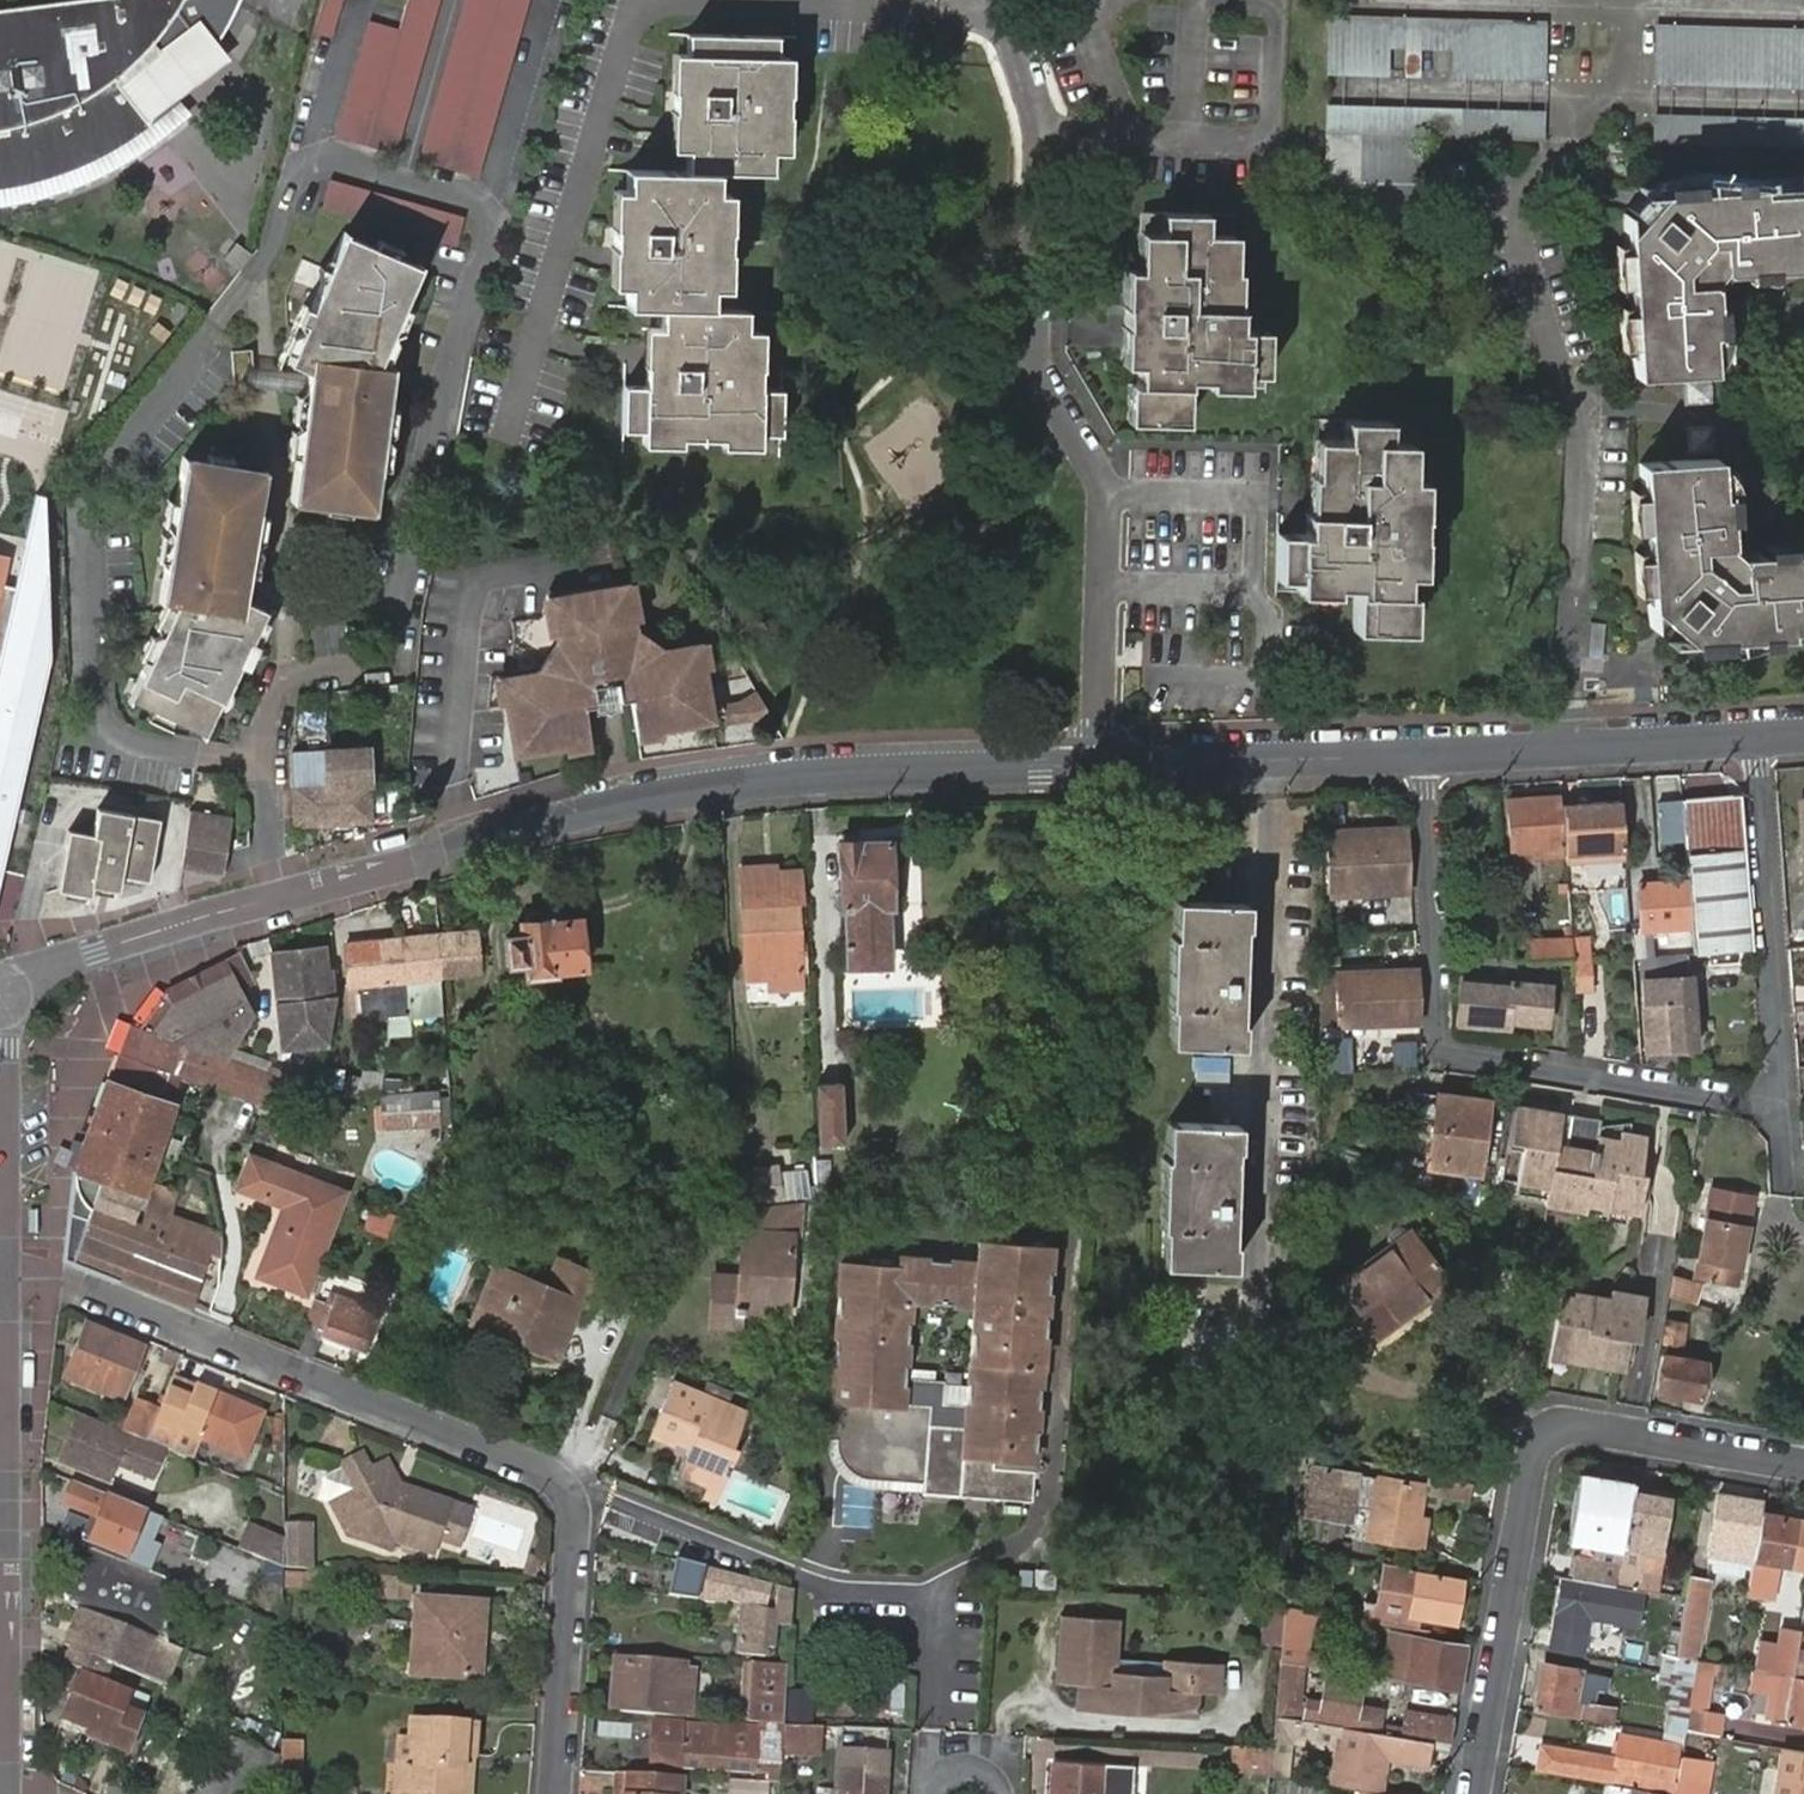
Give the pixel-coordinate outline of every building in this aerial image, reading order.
[(0,10),(0,190),(6,189),(52,178),(91,164),(87,156),(125,147),(161,122),(179,107),(188,100),(240,56),(227,38),(244,3),(246,0),(96,0),(0,10)] [(316,34),(334,38),(344,0),(325,0),(316,34)] [(368,142),(397,151),(441,0),(410,0),(401,29),(382,96),(368,142)] [(504,0),(475,0),(427,161),(453,168),(504,0)] [(453,168),(483,176),(535,0),(504,0),(453,168)] [(1326,120),(1423,124),(1542,128),(1543,95),(1547,11),(1331,2),(1326,120)] [(1659,16),(1656,98),(1655,135),(1803,140),(1803,21),(1659,16)] [(373,21),(354,88),(382,96),(401,29),(373,21)] [(641,218),(629,218),(629,224),(627,224),(626,241),(639,242),(638,264),(625,263),(625,279),(638,279),(637,301),(671,303),(669,322),(656,322),(655,337),(668,339),(667,361),(657,361),(656,383),(634,382),(634,425),(655,426),(654,436),(672,437),(672,427),(694,428),(695,414),(730,415),(730,429),(750,430),(750,440),(769,441),(769,431),(790,432),(792,388),(770,386),(771,363),(768,363),(756,363),(757,346),(769,347),(770,325),(757,325),(757,306),(721,304),(722,284),(733,284),(734,268),(723,267),(724,246),(735,247),(739,247),(740,224),(736,223),(725,222),(726,203),(737,204),(738,188),(727,187),(728,168),(782,170),(782,153),(801,154),(802,138),(790,137),(791,115),(802,116),(806,116),(807,90),(803,91),(792,91),(793,73),(804,73),(804,56),(794,56),(795,32),(705,30),(704,51),(692,50),(691,68),(703,68),(702,86),(690,86),(687,85),(685,109),(697,110),(696,133),(687,133),(686,149),(702,150),(702,167),(643,165),(642,184),(630,183),(630,200),(641,200),(641,218)] [(691,68),(690,86),(702,86),(703,68),(691,68)] [(803,91),(804,73),(793,73),(792,91),(803,91)] [(382,96),(354,88),(341,134),(368,142),(382,96)] [(802,138),(802,116),(791,115),(790,137),(802,138)] [(1419,227),(1423,124),(1326,120),(1321,223),(1419,227)] [(1700,175),(1701,187),(1757,188),(1756,180),(1700,175)] [(466,218),(332,181),(324,208),(458,246),(466,218)] [(1757,188),(1701,187),(1697,187),(1655,190),(1643,204),(1652,210),(1644,220),(1635,215),(1624,229),(1635,374),(1713,369),(1711,331),(1717,331),(1713,281),(1721,269),(1800,264),(1793,185),(1760,188),(1757,188)] [(630,200),(629,218),(641,218),(641,200),(630,200)] [(736,223),(737,204),(726,203),(725,222),(736,223)] [(1148,307),(1138,308),(1134,307),(1134,329),(1145,330),(1142,356),(1128,356),(1128,370),(1136,370),(1135,390),(1140,391),(1150,391),(1150,409),(1140,410),(1139,424),(1193,425),(1195,383),(1195,366),(1214,367),(1213,380),(1238,380),(1238,389),(1255,390),(1256,380),(1275,381),(1276,339),(1247,337),(1248,313),(1239,313),(1224,312),(1225,292),(1238,293),(1239,274),(1225,274),(1226,254),(1238,254),(1238,239),(1214,238),(1215,215),(1153,213),(1152,234),(1161,235),(1160,252),(1152,252),(1151,271),(1139,271),(1138,288),(1149,291),(1148,307)] [(1239,217),(1215,215),(1214,238),(1238,239),(1239,217)] [(1152,234),(1152,252),(1160,252),(1161,235),(1152,234)] [(308,379),(306,396),(301,425),(298,448),(291,490),(373,503),(378,469),(381,445),(383,433),(386,410),(391,372),(375,370),(378,363),(387,341),(391,332),(402,308),(418,272),(397,262),(373,251),(345,237),(307,321),(292,357),(289,364),(309,374),(308,379)] [(377,242),(373,251),(397,262),(400,254),(377,242)] [(734,268),(735,247),(724,246),(723,267),(734,268)] [(103,278),(0,247),(0,305),(86,331),(103,278)] [(1241,255),(1238,254),(1226,254),(1225,274),(1239,274),(1241,275),(1241,255)] [(1138,288),(1138,308),(1148,307),(1149,291),(1138,288)] [(1240,292),(1238,293),(1225,292),(1224,312),(1239,313),(1240,292)] [(409,312),(402,308),(391,332),(401,336),(409,312)] [(282,353),(292,357),(307,321),(298,316),(282,353)] [(396,345),(387,341),(378,363),(387,366),(396,345)] [(768,363),(769,347),(757,346),(756,363),(768,363)] [(1213,384),(1213,380),(1214,367),(1195,366),(1195,383),(1213,384)] [(247,389),(306,396),(308,379),(248,371),(247,389)] [(1692,402),(1715,401),(1713,377),(1691,378),(1692,402)] [(1213,388),(1238,389),(1238,380),(1213,380),(1213,384),(1213,388)] [(1274,390),(1275,381),(1256,380),(1255,390),(1274,390)] [(1150,391),(1140,391),(1140,410),(1150,409),(1150,391)] [(911,460),(939,413),(905,392),(877,440),(911,460)] [(395,411),(386,410),(383,433),(391,434),(395,411)] [(729,435),(730,429),(730,415),(695,414),(694,428),(693,434),(729,435)] [(1717,420),(1694,422),(1695,448),(1719,445),(1717,420)] [(298,448),(301,425),(293,423),(290,448),(298,448)] [(1334,480),(1320,480),(1319,498),(1329,499),(1329,517),(1313,518),(1312,537),(1284,537),(1283,582),(1305,582),(1305,596),(1344,597),(1344,583),(1363,583),(1363,598),(1361,631),(1415,633),(1416,618),(1406,617),(1406,603),(1416,603),(1417,583),(1424,584),(1425,567),(1411,566),(1412,545),(1426,546),(1430,547),(1430,522),(1426,522),(1413,522),(1414,505),(1426,505),(1427,485),(1414,485),(1415,463),(1403,464),(1404,444),(1396,444),(1397,424),(1349,423),(1349,444),(1325,443),(1324,461),(1335,461),(1334,480)] [(1321,443),(1325,443),(1349,444),(1349,423),(1321,423),(1321,443)] [(1419,425),(1397,424),(1396,444),(1404,444),(1416,444),(1418,444),(1419,425)] [(672,427),(672,437),(693,438),(693,434),(694,428),(672,427)] [(729,439),(750,440),(750,430),(730,429),(729,435),(729,439)] [(1416,444),(1404,444),(1403,464),(1415,463),(1416,444)] [(389,446),(381,445),(378,469),(386,471),(389,446)] [(174,605),(164,628),(160,638),(151,658),(134,694),(152,702),(174,713),(208,727),(241,654),(256,621),(262,608),(245,601),(245,598),(248,578),(249,573),(252,549),(254,535),(258,511),(266,466),(186,454),(179,498),(175,521),(173,535),(169,560),(162,596),(178,598),(174,605)] [(1786,627),(1803,626),(1803,548),(1741,552),(1733,543),(1729,492),(1722,493),(1719,454),(1641,459),(1650,601),(1665,617),(1673,608),(1681,617),(1673,626),(1686,640),(1735,637),(1786,627)] [(1320,461),(1320,480),(1334,480),(1335,461),(1324,461),(1320,461)] [(165,519),(175,521),(179,498),(169,497),(165,519)] [(1426,522),(1426,505),(1414,505),(1413,522),(1426,522)] [(267,513),(258,511),(254,535),(263,537),(267,513)] [(159,558),(169,560),(173,535),(163,532),(159,558)] [(1425,567),(1426,546),(1412,545),(1411,566),(1425,567)] [(260,550),(252,549),(249,573),(257,575),(260,550)] [(8,557),(0,555),(0,592),(8,557)] [(313,587),(248,578),(245,598),(309,606),(313,587)] [(1305,582),(1283,582),(1281,599),(1304,601),(1305,596),(1305,582)] [(1344,597),(1363,598),(1363,583),(1344,583),(1344,597)] [(630,684),(631,694),(631,702),(638,744),(720,722),(712,678),(706,642),(665,653),(640,628),(632,585),(544,599),(551,634),(550,653),(544,670),(515,678),(497,683),(518,761),(594,748),(580,701),(593,698),(591,688),(599,687),(604,690),(619,688),(621,682),(630,684)] [(156,624),(164,628),(174,605),(167,602),(156,624)] [(1420,603),(1416,603),(1406,603),(1406,617),(1416,618),(1420,617),(1420,603)] [(265,626),(256,621),(241,654),(251,658),(265,626)] [(1787,634),(1786,627),(1735,637),(1738,646),(1787,634)] [(151,658),(160,638),(152,634),(143,654),(151,658)] [(0,672),(0,872),(1,872),(49,661),(5,651),(0,672)] [(631,702),(631,694),(630,684),(621,682),(619,688),(604,690),(599,687),(591,688),(593,698),(594,706),(631,702)] [(738,702),(724,702),(728,723),(771,717),(759,692),(738,702)] [(171,721),(174,713),(152,702),(149,710),(171,721)] [(369,750),(289,753),(291,827),(371,824),(369,750)] [(1508,797),(1513,857),(1562,856),(1555,793),(1508,797)] [(1743,797),(1683,802),(1694,943),(1695,955),(1754,950),(1743,797)] [(1622,798),(1564,802),(1568,861),(1626,858),(1622,798)] [(1793,801),(1798,882),(1803,881),(1803,801),(1793,801)] [(1686,840),(1683,802),(1658,805),(1661,842),(1686,840)] [(67,833),(57,892),(91,899),(93,887),(119,891),(121,878),(149,882),(159,821),(99,809),(93,837),(67,833)] [(186,867),(227,875),(237,818),(195,811),(186,867)] [(1412,887),(1409,837),(1329,839),(1330,890),(1412,887)] [(840,843),(843,910),(846,971),(894,970),(893,908),(890,840),(840,843)] [(799,905),(808,904),(806,867),(779,868),(779,863),(742,866),(745,904),(800,902),(799,905)] [(1639,887),(1642,930),(1688,926),(1686,884),(1639,887)] [(748,975),(810,972),(808,904),(799,905),(800,902),(745,904),(748,975)] [(1182,1048),(1186,904),(1176,904),(1174,941),(1170,941),(1167,1012),(1172,1012),(1171,1047),(1182,1048)] [(1240,1050),(1245,907),(1186,904),(1182,1048),(1240,1050)] [(556,970),(585,968),(581,922),(551,925),(551,921),(545,921),(545,917),(541,910),(532,911),(530,917),(531,923),(525,924),(526,938),(509,939),(511,966),(529,964),(530,978),(556,976),(556,970)] [(1572,936),(1571,926),(1564,927),(1564,939),(1527,938),(1529,956),(1573,957),(1572,936)] [(437,935),(441,980),(484,976),(479,932),(437,935)] [(406,982),(441,980),(437,935),(403,938),(406,982)] [(1592,935),(1572,936),(1573,957),(1578,991),(1595,989),(1592,935)] [(406,982),(403,938),(348,941),(351,986),(364,985),(406,982)] [(1688,956),(1695,955),(1694,943),(1634,948),(1635,960),(1657,958),(1688,956)] [(324,950),(273,953),(277,1002),(303,1001),(335,993),(324,950)] [(1695,1048),(1688,956),(1657,958),(1658,979),(1642,982),(1649,1052),(1695,1048)] [(262,1011),(230,957),(165,991),(182,1041),(237,1062),(262,1011)] [(1339,1028),(1421,1025),(1418,968),(1337,971),(1339,1028)] [(1460,979),(1458,1024),(1509,1029),(1510,1023),(1543,1026),(1546,986),(1460,979)] [(443,1004),(441,980),(406,982),(364,985),(366,1010),(443,1004)] [(146,1022),(130,1017),(121,1051),(172,1070),(182,1041),(165,991),(146,1022)] [(303,1001),(277,1002),(280,1056),(330,1049),(335,993),(303,1001)] [(172,1070),(221,1086),(226,1089),(237,1062),(182,1041),(172,1070)] [(1393,1044),(1393,1064),(1414,1064),(1414,1044),(1393,1044)] [(174,1097),(182,1074),(172,1070),(121,1051),(111,1077),(174,1097)] [(265,1072),(238,1062),(237,1062),(226,1089),(255,1100),(255,1099),(257,1094),(264,1074),(265,1072)] [(271,1106),(283,1073),(268,1067),(265,1072),(264,1074),(257,1094),(255,1099),(255,1100),(259,1102),(271,1106)] [(323,1081),(360,1094),(364,1083),(327,1070),(323,1081)] [(64,1258),(191,1309),(217,1231),(169,1213),(163,1230),(133,1220),(140,1202),(174,1104),(110,1082),(77,1169),(64,1258)] [(822,1145),(845,1144),(842,1083),(819,1085),(822,1145)] [(384,1094),(387,1131),(445,1127),(443,1089),(384,1094)] [(1416,1090),(1405,1161),(1475,1172),(1487,1101),(1416,1090)] [(1560,1112),(1515,1105),(1512,1124),(1511,1134),(1526,1136),(1524,1148),(1518,1181),(1549,1185),(1548,1193),(1547,1205),(1593,1213),(1595,1206),(1626,1212),(1639,1214),(1646,1173),(1640,1172),(1646,1133),(1629,1131),(1618,1129),(1617,1140),(1594,1136),(1595,1128),(1597,1119),(1569,1115),(1564,1142),(1554,1142),(1560,1112)] [(1630,1123),(1595,1128),(1594,1136),(1617,1140),(1618,1129),(1629,1131),(1630,1123)] [(1173,1269),(1178,1125),(1168,1125),(1167,1161),(1163,1161),(1161,1232),(1164,1233),(1163,1269),(1173,1269)] [(1173,1269),(1234,1271),(1238,1127),(1178,1125),(1173,1269)] [(1511,1134),(1509,1146),(1524,1148),(1526,1136),(1511,1134)] [(285,1207),(258,1276),(304,1295),(344,1193),(251,1157),(239,1188),(285,1207)] [(784,1200),(779,1163),(741,1169),(744,1206),(784,1200)] [(1516,1187),(1548,1193),(1549,1185),(1518,1181),(1516,1187)] [(1695,1277),(1741,1285),(1757,1193),(1711,1186),(1695,1277)] [(169,1213),(140,1202),(133,1220),(163,1230),(169,1213)] [(1624,1226),(1626,1212),(1595,1206),(1593,1213),(1592,1220),(1624,1226)] [(372,1209),(363,1230),(386,1239),(393,1218),(372,1209)] [(797,1229),(740,1227),(739,1273),(711,1272),(708,1329),(743,1331),(745,1318),(792,1320),(797,1229)] [(1411,1229),(1335,1283),(1378,1343),(1454,1288),(1411,1229)] [(969,1261),(895,1257),(895,1267),(838,1265),(829,1438),(836,1438),(837,1445),(842,1457),(849,1471),(863,1481),(915,1482),(915,1492),(1026,1496),(1041,1239),(970,1237),(969,1261)] [(542,1282),(491,1261),(465,1325),(558,1364),(581,1311),(586,1313),(600,1275),(554,1254),(542,1282)] [(1567,1301),(1558,1299),(1553,1329),(1549,1358),(1564,1360),(1618,1370),(1624,1339),(1632,1340),(1638,1295),(1605,1290),(1597,1335),(1578,1331),(1584,1296),(1568,1293),(1567,1301)] [(1568,1293),(1560,1292),(1558,1299),(1567,1301),(1568,1293)] [(298,1350),(312,1356),(320,1333),(364,1349),(377,1312),(327,1293),(323,1302),(313,1298),(304,1321),(307,1322),(298,1350)] [(1669,1319),(1665,1344),(1681,1346),(1686,1322),(1669,1319)] [(86,1325),(64,1378),(122,1400),(142,1347),(86,1325)] [(1664,1355),(1657,1390),(1699,1398),(1705,1362),(1664,1355)] [(1549,1358),(1547,1367),(1563,1369),(1564,1360),(1549,1358)] [(260,1411),(193,1384),(171,1376),(158,1410),(145,1441),(172,1452),(182,1429),(243,1454),(260,1411)] [(750,1410),(674,1380),(651,1439),(676,1449),(686,1452),(678,1477),(708,1490),(703,1500),(717,1505),(741,1449),(735,1447),(750,1410)] [(135,1401),(123,1431),(145,1441),(158,1410),(135,1401)] [(69,1436),(58,1461),(106,1482),(112,1467),(124,1437),(77,1417),(69,1436)] [(124,1437),(112,1467),(149,1482),(161,1452),(124,1437)] [(361,1453),(340,1462),(343,1469),(354,1492),(329,1503),(344,1538),(391,1552),(394,1542),(433,1557),(437,1545),(455,1551),(468,1513),(450,1507),(448,1514),(424,1506),(426,1499),(399,1489),(396,1497),(387,1479),(394,1476),(386,1461),(370,1470),(361,1453)] [(1311,1493),(1307,1513),(1349,1520),(1351,1506),(1356,1482),(1357,1476),(1357,1475),(1312,1467),(1308,1492),(1311,1493)] [(329,1503),(354,1492),(343,1469),(327,1477),(321,1502),(329,1503)] [(1425,1493),(1427,1483),(1372,1474),(1371,1479),(1366,1509),(1361,1538),(1408,1548),(1414,1515),(1421,1517),(1425,1493)] [(1472,1482),(1472,1481),(1428,1474),(1427,1483),(1425,1493),(1468,1499),(1472,1482)] [(1371,1479),(1357,1476),(1356,1482),(1351,1506),(1366,1509),(1371,1479)] [(83,1541),(151,1567),(160,1546),(149,1542),(160,1519),(69,1482),(62,1501),(65,1512),(57,1531),(83,1541)] [(1622,1539),(1630,1492),(1586,1485),(1578,1531),(1622,1539)] [(1670,1498),(1630,1492),(1622,1539),(1622,1544),(1662,1551),(1670,1498)] [(1763,1513),(1764,1503),(1718,1495),(1709,1549),(1755,1556),(1763,1513)] [(1800,1520),(1763,1513),(1755,1556),(1755,1560),(1793,1565),(1800,1520)] [(308,1521),(283,1519),(283,1531),(283,1539),(283,1563),(308,1565),(308,1521)] [(476,1535),(518,1546),(521,1532),(479,1522),(476,1535)] [(283,1563),(283,1539),(247,1523),(237,1548),(284,1567),(283,1563)] [(137,1567),(61,1537),(64,1602),(166,1643),(164,1577),(151,1572),(137,1567)] [(1619,1563),(1618,1569),(1615,1586),(1645,1591),(1652,1591),(1658,1550),(1622,1544),(1619,1563)] [(1574,1556),(1570,1578),(1615,1586),(1618,1569),(1619,1563),(1574,1556)] [(1704,1559),(1702,1570),(1742,1577),(1744,1566),(1704,1559)] [(1387,1563),(1385,1563),(1378,1605),(1364,1602),(1364,1607),(1369,1608),(1367,1622),(1416,1630),(1418,1617),(1456,1623),(1464,1579),(1400,1569),(1401,1565),(1387,1563)] [(714,1570),(701,1566),(693,1599),(706,1601),(714,1570)] [(763,1607),(769,1584),(714,1570),(706,1601),(724,1603),(726,1598),(763,1607)] [(1708,1576),(1689,1573),(1685,1597),(1676,1656),(1696,1659),(1708,1576)] [(1570,1578),(1561,1576),(1547,1649),(1585,1656),(1592,1618),(1639,1627),(1645,1591),(1615,1586),(1570,1578)] [(376,1577),(375,1601),(405,1603),(407,1579),(376,1577)] [(787,1626),(790,1590),(777,1586),(775,1610),(738,1605),(734,1657),(762,1660),(763,1650),(772,1650),(773,1625),(787,1626)] [(417,1599),(411,1673),(476,1678),(481,1602),(417,1599)] [(1281,1624),(1283,1607),(1265,1606),(1262,1642),(1279,1644),(1280,1640),(1281,1624)] [(1331,1633),(1334,1616),(1283,1607),(1281,1624),(1280,1640),(1306,1644),(1309,1629),(1331,1633)] [(66,1651),(108,1668),(117,1671),(118,1669),(166,1686),(181,1649),(166,1643),(81,1610),(66,1651)] [(1060,1613),(1056,1680),(1077,1681),(1076,1704),(1192,1711),(1193,1689),(1216,1690),(1218,1660),(1166,1657),(1164,1675),(1111,1671),(1114,1617),(1060,1613)] [(1781,1629),(1773,1673),(1793,1676),(1798,1649),(1801,1632),(1781,1629)] [(1406,1673),(1412,1638),(1392,1635),(1386,1669),(1406,1673)] [(1460,1692),(1467,1647),(1412,1638),(1406,1673),(1386,1669),(1384,1679),(1460,1692)] [(1306,1644),(1280,1640),(1279,1644),(1278,1661),(1299,1665),(1321,1669),(1324,1656),(1305,1652),(1306,1644)] [(1793,1676),(1803,1678),(1803,1650),(1798,1649),(1793,1676)] [(1656,1740),(1681,1743),(1689,1660),(1665,1657),(1656,1740)] [(1705,1710),(1715,1663),(1698,1660),(1695,1675),(1689,1708),(1693,1709),(1689,1728),(1718,1734),(1722,1714),(1705,1710)] [(1299,1665),(1278,1661),(1274,1698),(1293,1701),(1299,1665)] [(609,1662),(606,1710),(617,1711),(621,1663),(609,1662)] [(748,1662),(744,1721),(780,1724),(784,1665),(748,1662)] [(621,1663),(617,1711),(688,1717),(692,1674),(680,1674),(681,1667),(621,1663)] [(1576,1717),(1613,1723),(1615,1706),(1592,1703),(1580,1701),(1585,1670),(1544,1664),(1537,1707),(1576,1713),(1576,1717)] [(112,1686),(147,1700),(162,1706),(169,1688),(118,1669),(112,1686)] [(1597,1671),(1585,1670),(1580,1701),(1592,1703),(1597,1671)] [(1773,1673),(1772,1679),(1779,1680),(1772,1721),(1803,1727),(1803,1678),(1793,1676),(1773,1673)] [(1301,1702),(1299,1721),(1340,1727),(1376,1733),(1380,1711),(1356,1706),(1360,1680),(1323,1674),(1318,1704),(1301,1702)] [(65,1720),(91,1731),(87,1742),(107,1750),(126,1758),(143,1716),(125,1708),(130,1697),(82,1678),(65,1720)] [(1293,1701),(1274,1698),(1272,1716),(1299,1721),(1301,1702),(1293,1701)] [(1451,1745),(1454,1721),(1405,1714),(1402,1738),(1428,1741),(1451,1745)] [(1272,1716),(1270,1745),(1269,1748),(1267,1775),(1285,1778),(1288,1742),(1336,1749),(1331,1780),(1380,1787),(1385,1755),(1425,1762),(1428,1741),(1402,1738),(1376,1733),(1376,1735),(1339,1729),(1340,1727),(1299,1721),(1272,1716)] [(654,1721),(650,1768),(675,1769),(677,1756),(754,1761),(756,1729),(654,1721)] [(389,1793),(394,1793),(463,1793),(465,1773),(465,1760),(478,1760),(478,1726),(405,1722),(405,1738),(394,1737),(389,1793)] [(780,1726),(778,1752),(815,1753),(817,1727),(780,1726)] [(217,1733),(192,1793),(260,1793),(276,1757),(217,1733)] [(1547,1747),(1543,1768),(1632,1782),(1635,1778),(1669,1783),(1674,1752),(1669,1744),(1626,1737),(1623,1759),(1547,1747)] [(1267,1775),(1269,1748),(1230,1746),(1229,1773),(1267,1775)] [(1782,1749),(1780,1762),(1789,1763),(1787,1775),(1783,1775),(1779,1793),(1803,1793),(1803,1753),(1782,1749)] [(1706,1782),(1695,1780),(1699,1759),(1681,1756),(1675,1793),(1705,1793),(1706,1782)] [(1101,1763),(1051,1761),(1049,1793),(1100,1793),(1101,1763)] [(1130,1764),(1101,1763),(1100,1793),(1129,1793),(1130,1764)] [(883,1774),(839,1772),(838,1791),(838,1793),(882,1793),(883,1774)] [(670,1777),(613,1773),(611,1793),(669,1793),(670,1777)] [(769,1784),(728,1781),(727,1793),(768,1793),(769,1784)] [(1632,1787),(1606,1783),(1604,1793),(1674,1793),(1632,1787)]
